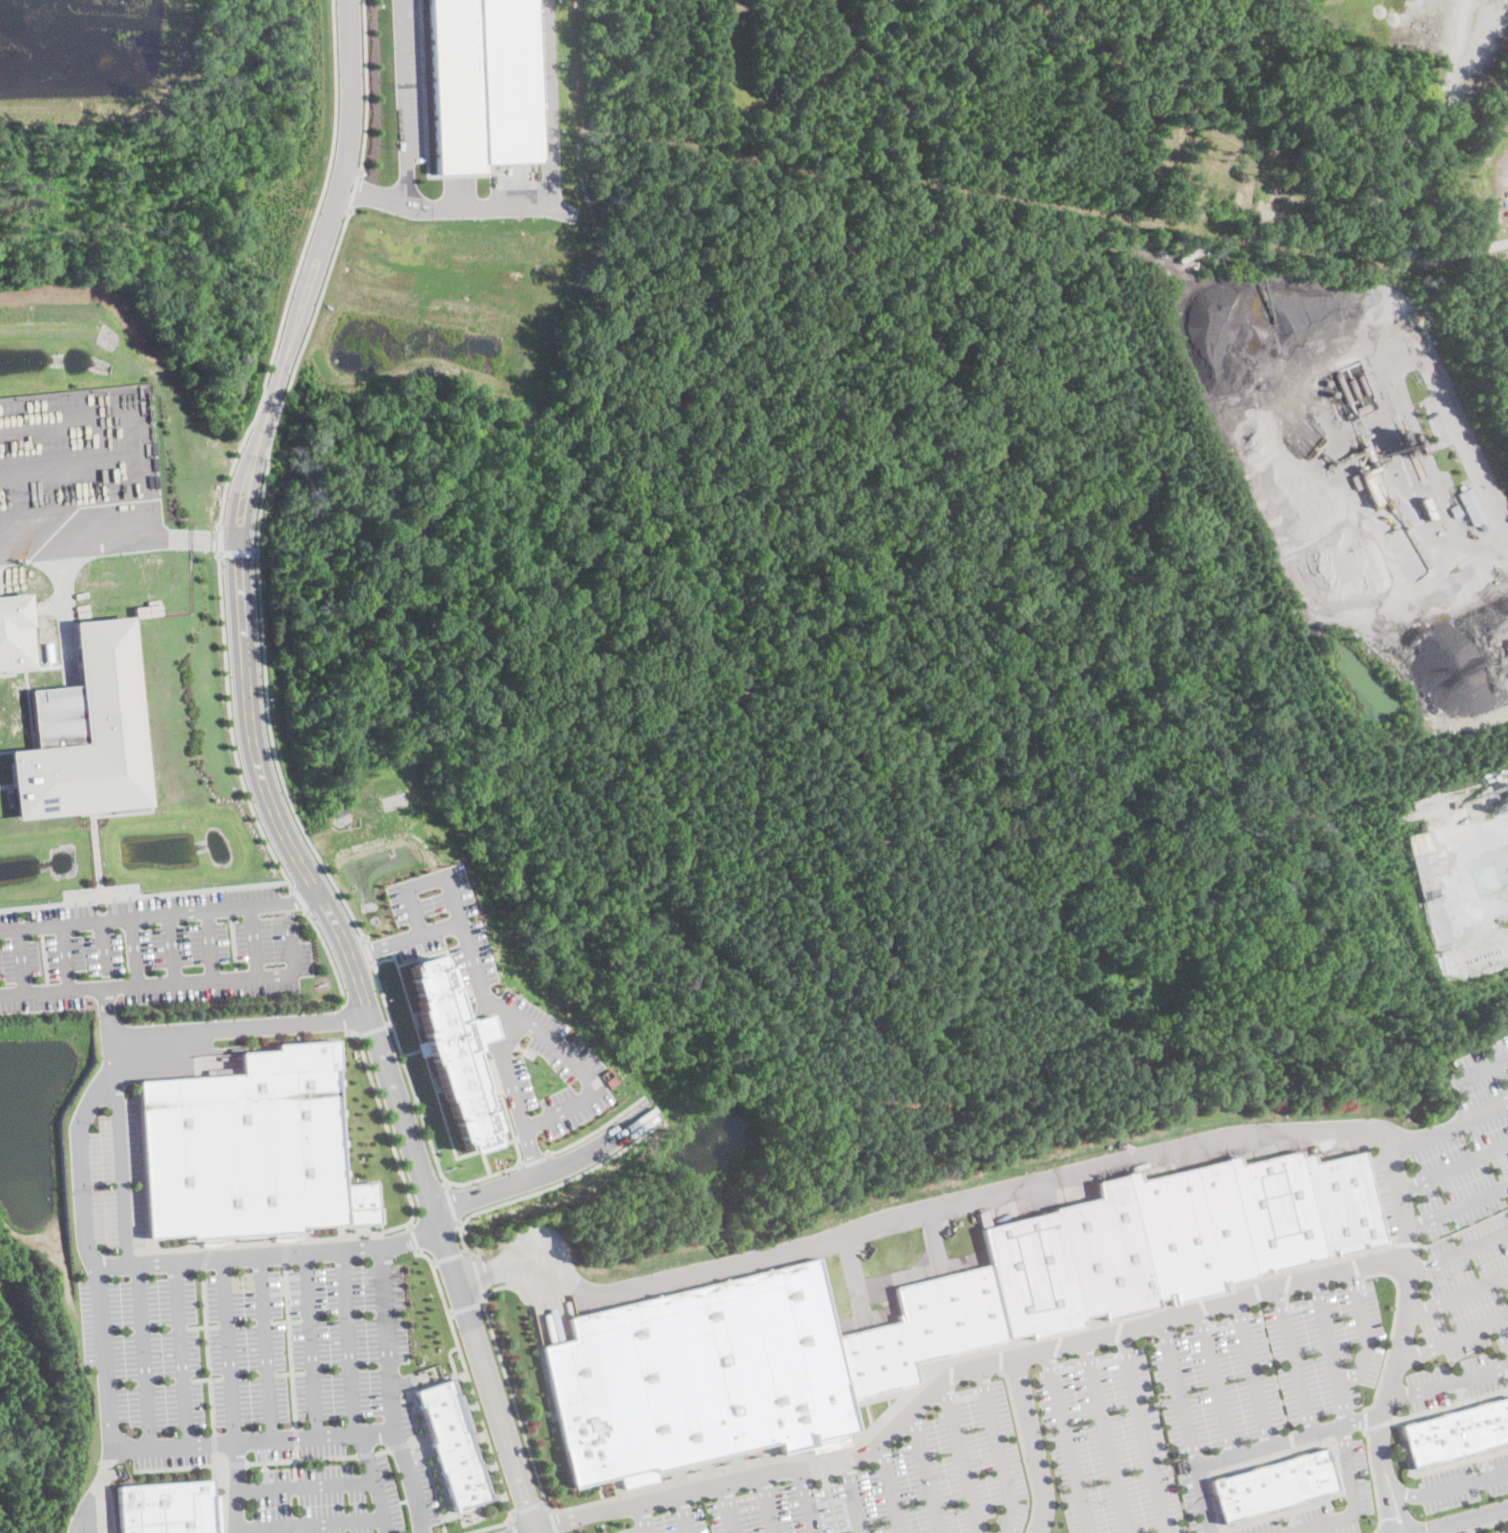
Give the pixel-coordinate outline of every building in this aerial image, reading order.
[(428,172),(423,0),(528,0),(532,160),(476,163),(476,171),(428,172)] [(1407,448),(1398,433),(1408,429),(1416,444),(1407,448)] [(1382,503),(1375,506),(1359,467),(1366,464),(1382,503)] [(1487,520),(1473,527),(1458,494),(1472,488),(1487,520)] [(1435,517),(1429,519),(1421,499),(1427,496),(1435,517)] [(1454,518),(1449,508),(1457,504),(1462,514),(1454,518)] [(38,666),(0,670),(0,595),(30,592),(38,666)] [(17,818),(10,750),(38,748),(32,689),(82,684),(76,621),(133,615),(151,805),(17,818)] [(407,963),(435,953),(499,1140),(463,1154),(433,1063),(423,1059),(415,1044),(420,1040),(421,1023),(407,963)] [(333,1039),(343,1185),(373,1183),(376,1219),(146,1234),(136,1081),(238,1074),(237,1053),(272,1051),(271,1043),(333,1039)] [(577,1486),(659,1466),(660,1470),(782,1440),(784,1451),(817,1443),(816,1440),(859,1429),(852,1399),(921,1383),(916,1361),(1032,1332),(1034,1339),(1088,1326),(1086,1316),(1108,1310),(1110,1319),(1163,1306),(1161,1298),(1170,1295),(1173,1304),(1232,1290),(1230,1281),(1258,1274),(1257,1271),(1388,1239),(1366,1150),(1318,1162),(1316,1153),(1303,1156),(1302,1150),(1242,1165),(1240,1155),(1144,1179),(1142,1168),(1099,1179),(1103,1197),(983,1226),(992,1264),(897,1287),(905,1319),(836,1336),(817,1258),(570,1317),(575,1338),(543,1346),(577,1486)] [(977,1212),(981,1227),(989,1226),(986,1210),(977,1212)] [(417,1391),(454,1378),(497,1500),(459,1513),(417,1391)] [(1405,1424),(1507,1396),(1507,1442),(1417,1467),(1405,1424)] [(1214,1481),(1328,1449),(1340,1491),(1226,1523),(1214,1481)] [(207,1481),(210,1532),(117,1532),(114,1486),(207,1481)]
